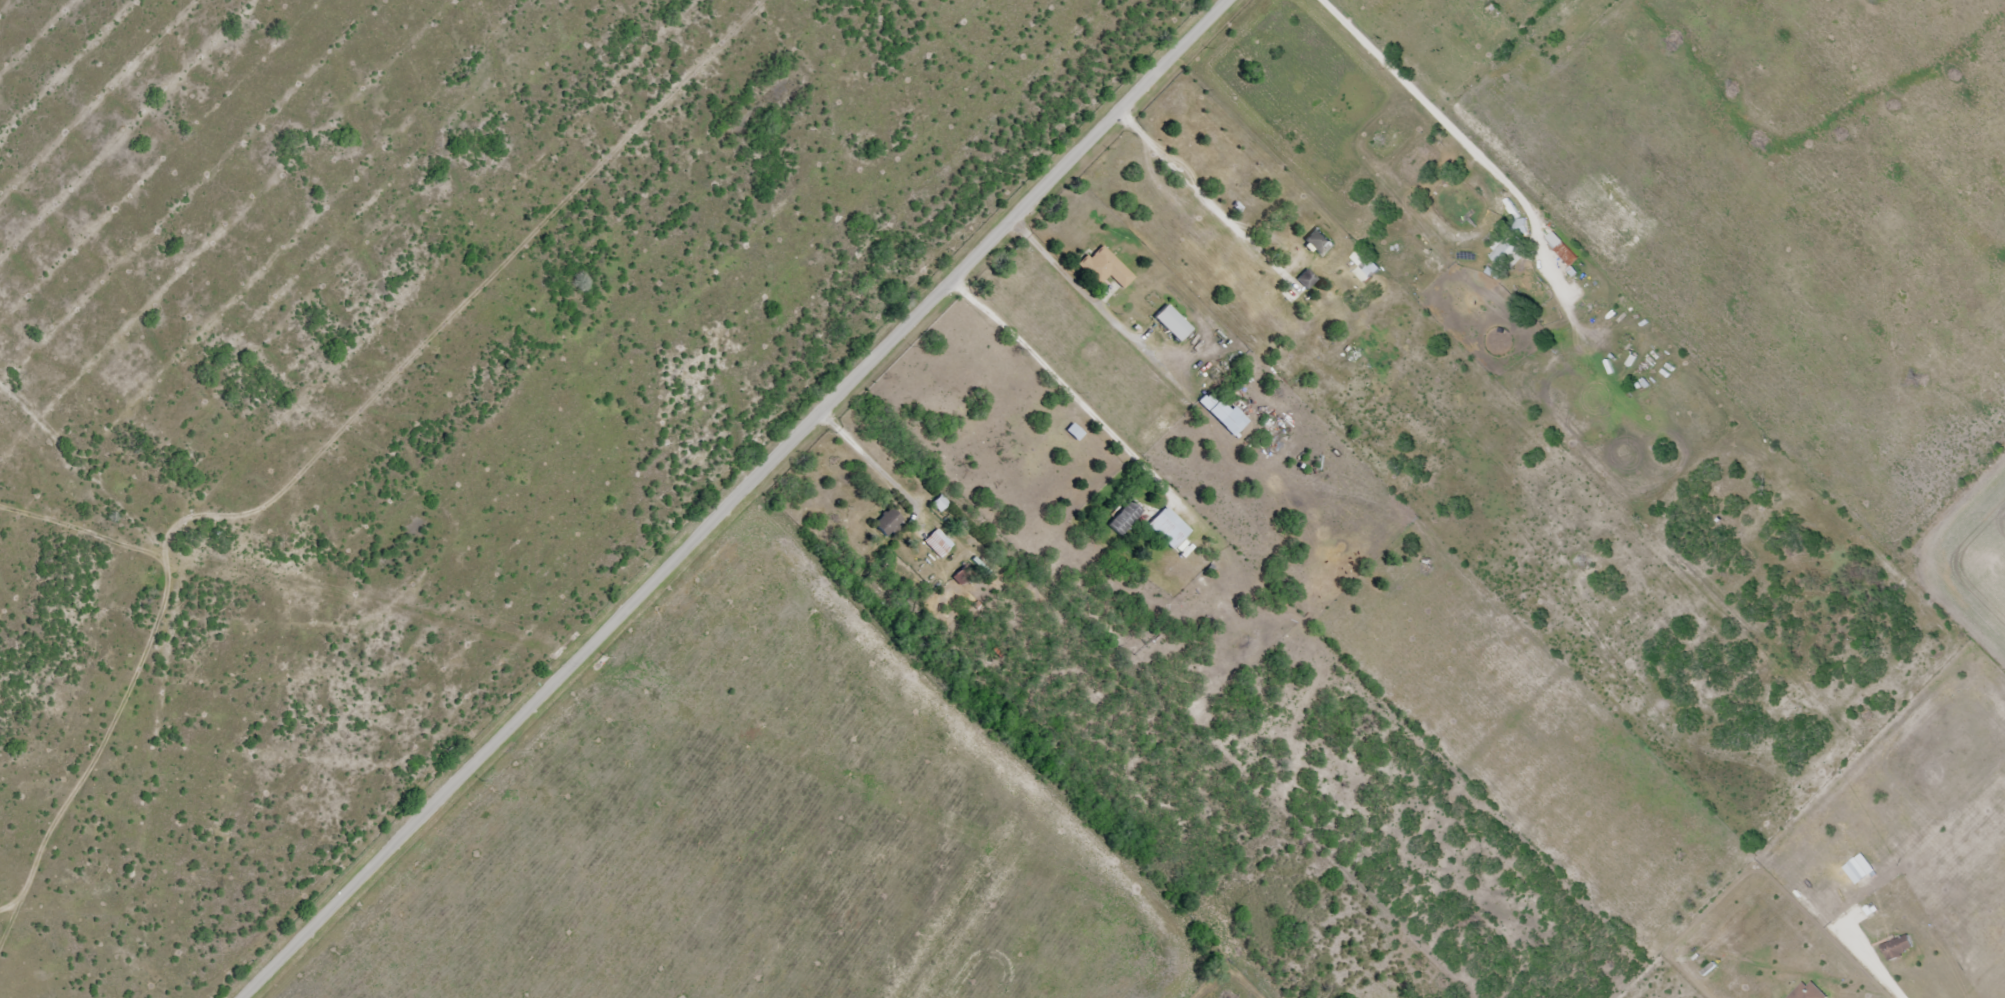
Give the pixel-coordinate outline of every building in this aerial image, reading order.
[(1495,262),(1519,268),(1528,231),(1516,227),(1514,237),(1502,235),(1495,262)] [(1320,255),(1332,243),(1317,228),(1305,240),(1320,255)] [(1549,239),(1557,246),(1561,240),(1554,233),(1549,239)] [(1111,275),(1124,289),(1134,278),(1102,245),(1080,266),(1099,286),(1111,275)] [(1356,273),(1366,284),(1382,269),(1362,249),(1353,259),(1361,267),(1356,273)] [(1308,290),(1318,279),(1308,269),(1298,280),(1308,290)] [(1193,330),(1168,304),(1154,318),(1179,343),(1193,330)] [(1235,437),(1250,422),(1235,406),(1231,410),(1211,389),(1199,401),(1235,437)] [(1143,512),(1129,500),(1108,527),(1122,538),(1143,512)] [(1192,532),(1167,507),(1149,525),(1173,550),(1192,532)] [(874,526),(887,538),(904,520),(891,508),(874,526)] [(954,545),(937,529),(925,542),(942,558),(954,545)] [(1883,947),(1890,962),(1916,951),(1909,936),(1883,947)]
